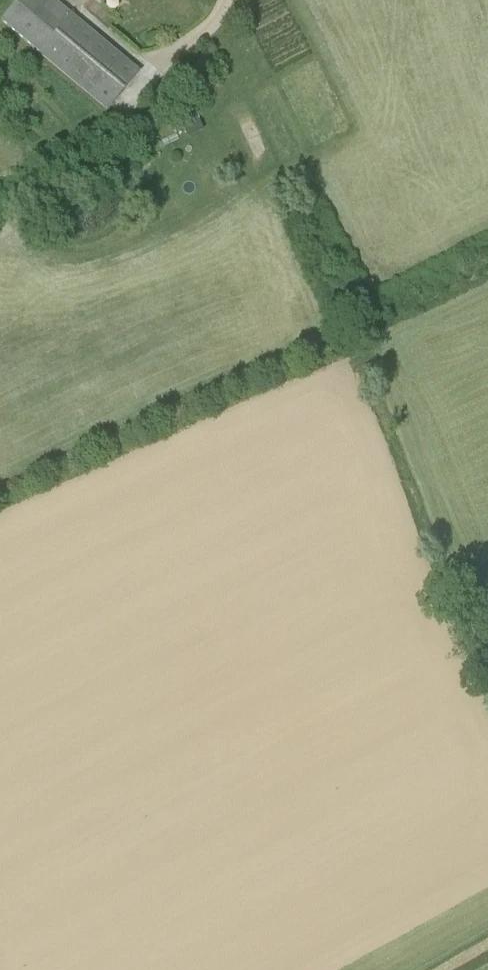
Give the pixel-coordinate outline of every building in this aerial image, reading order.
[(139,72),(53,0),(18,0),(0,21),(0,22),(107,111),(139,72)]
